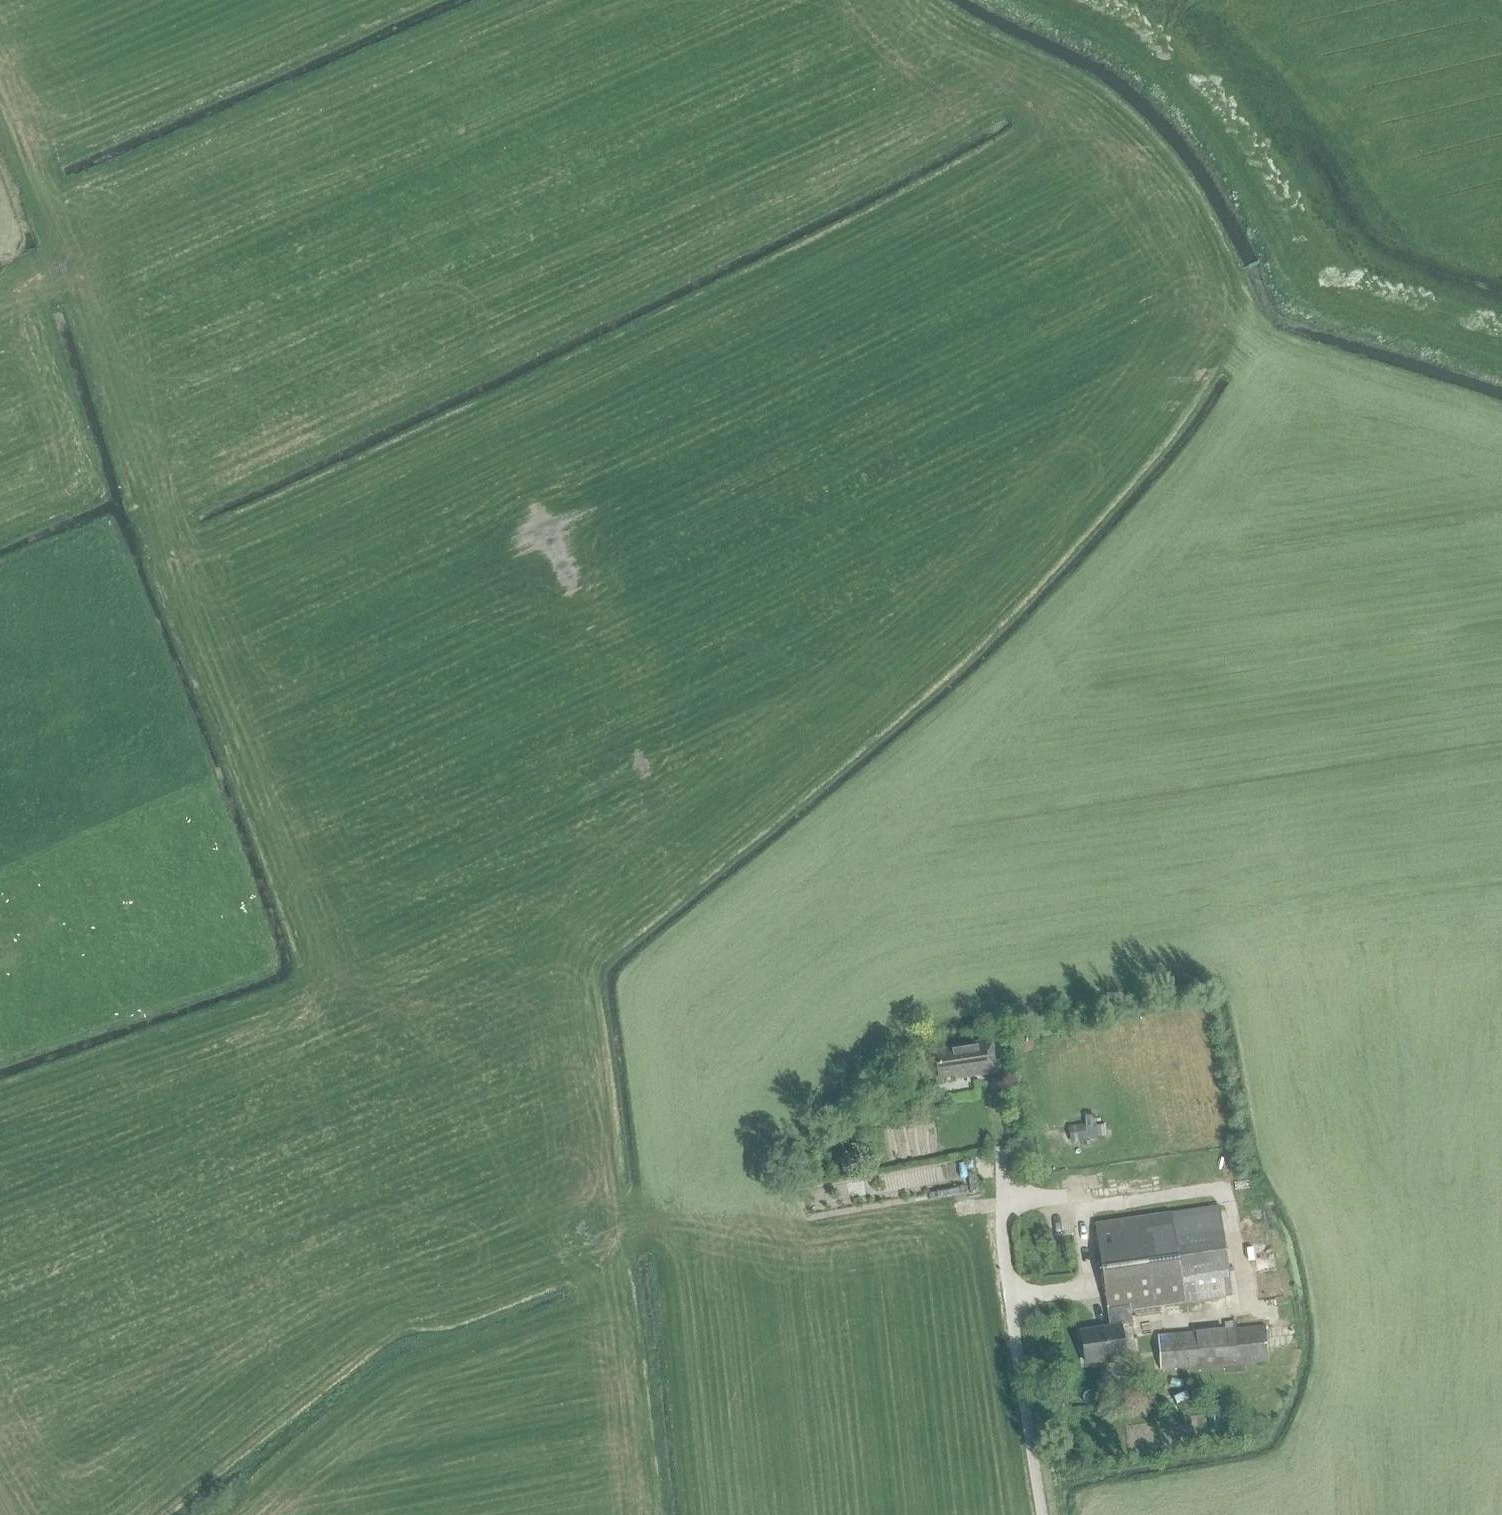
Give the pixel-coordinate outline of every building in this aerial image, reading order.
[(955,1076),(955,1078),(995,1073),(991,1041),(951,1046),(952,1049),(935,1051),(938,1078),(955,1076)] [(1070,1143),(1085,1141),(1083,1124),(1068,1126),(1070,1143)] [(1220,1207),(1095,1224),(1108,1315),(1109,1315),(1111,1328),(1082,1332),(1086,1363),(1100,1360),(1101,1362),(1126,1359),(1121,1327),(1133,1325),(1131,1311),(1233,1296),(1220,1207)] [(1187,1368),(1236,1364),(1268,1362),(1265,1327),(1234,1329),(1158,1336),(1161,1370),(1174,1369),(1175,1380),(1188,1379),(1187,1368)]
